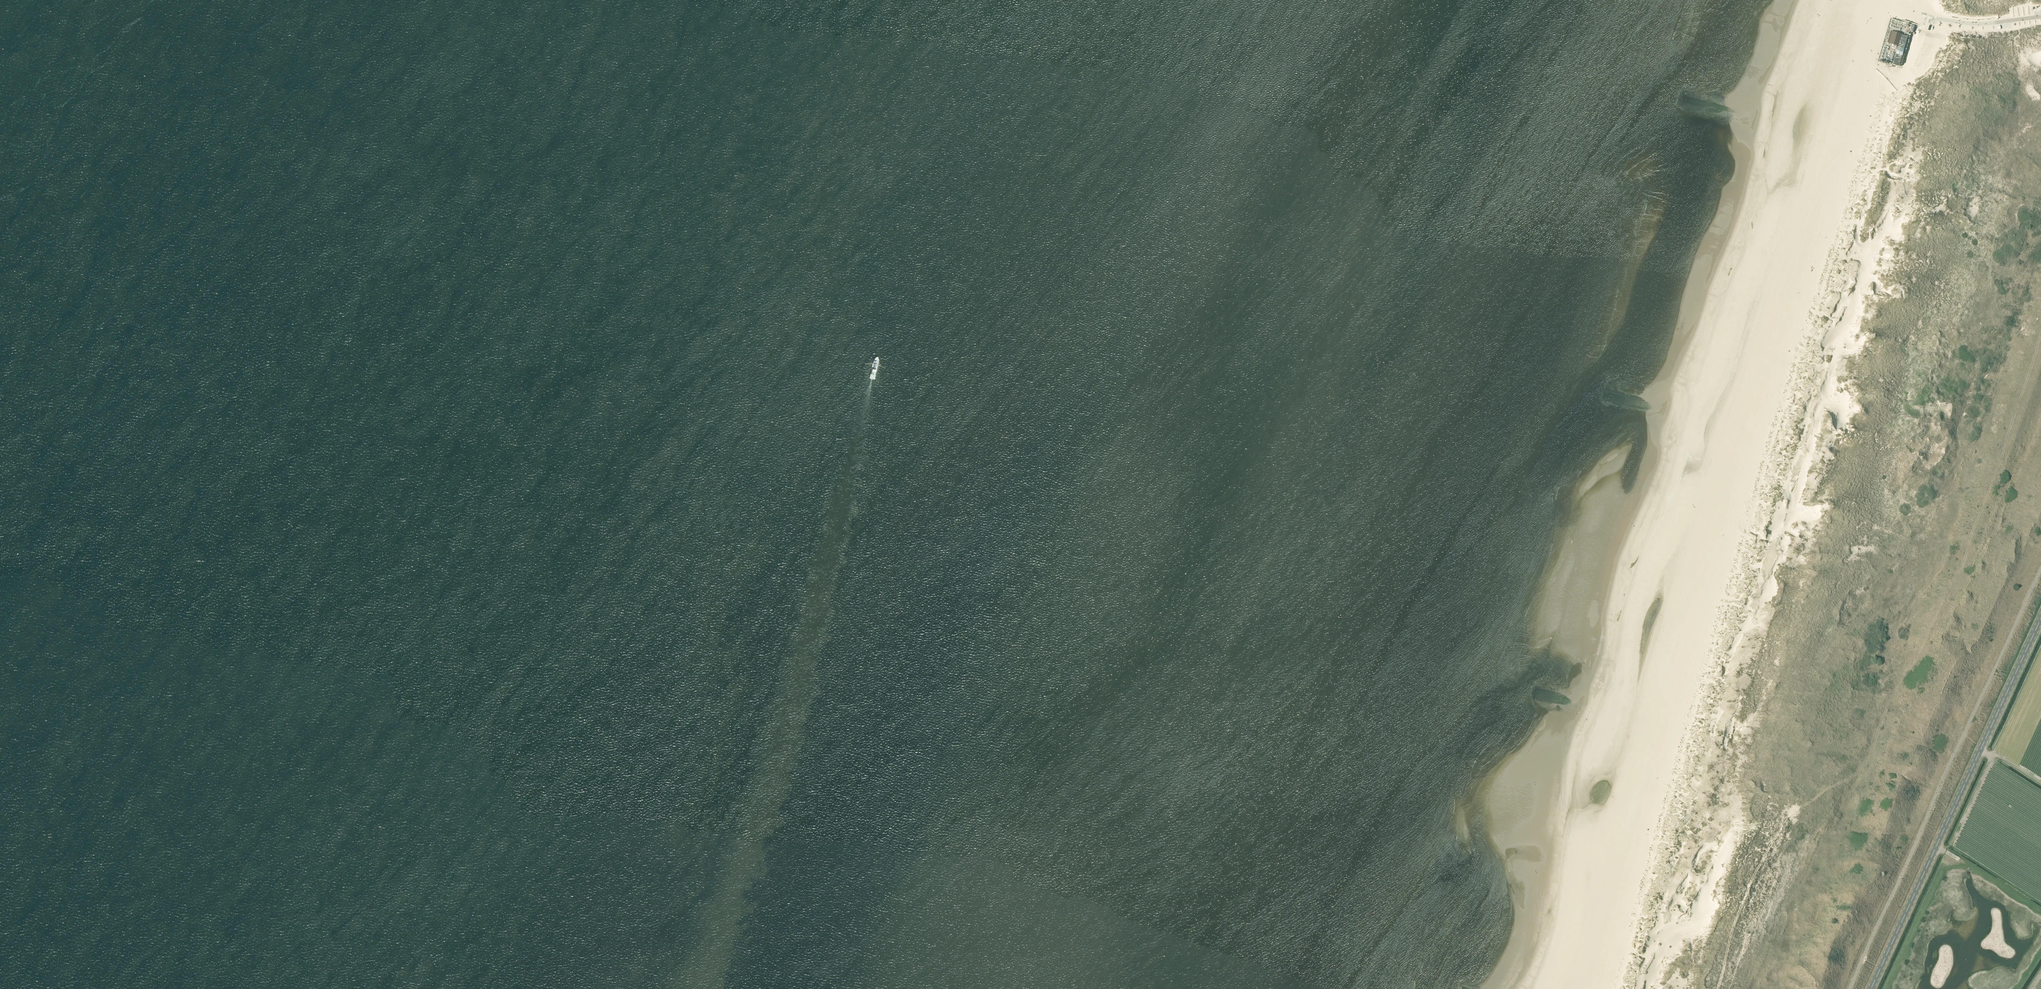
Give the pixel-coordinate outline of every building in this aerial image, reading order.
[(1907,21),(1894,61),(1929,72),(1940,37),(1942,32),(1907,21)]
